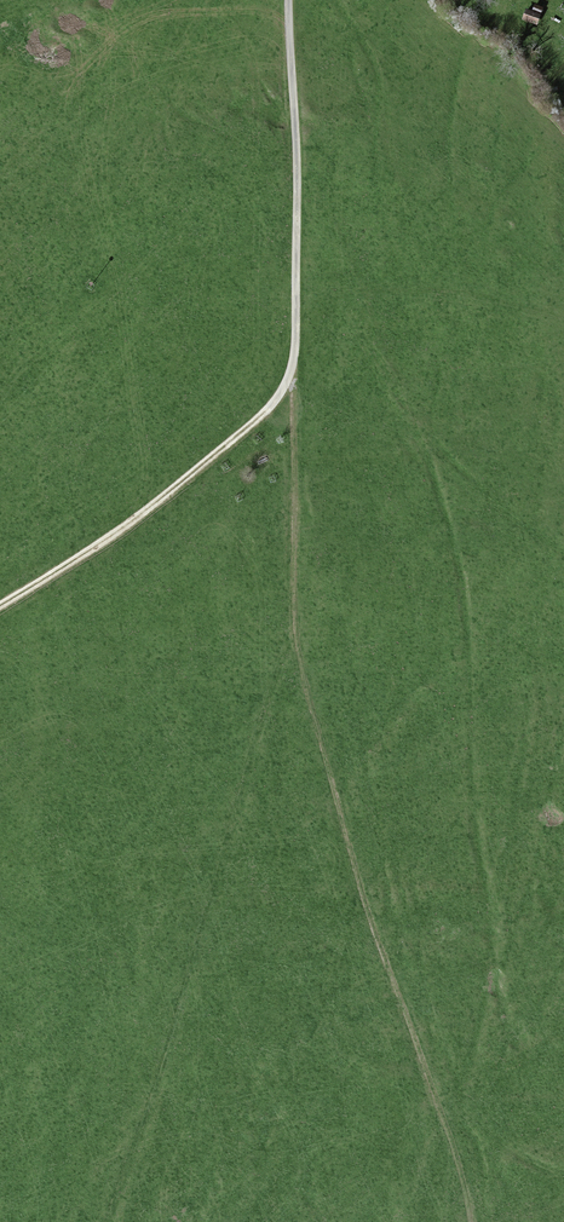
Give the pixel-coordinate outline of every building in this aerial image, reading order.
[(540,19),(524,12),(519,23),(535,30),(540,19)]
